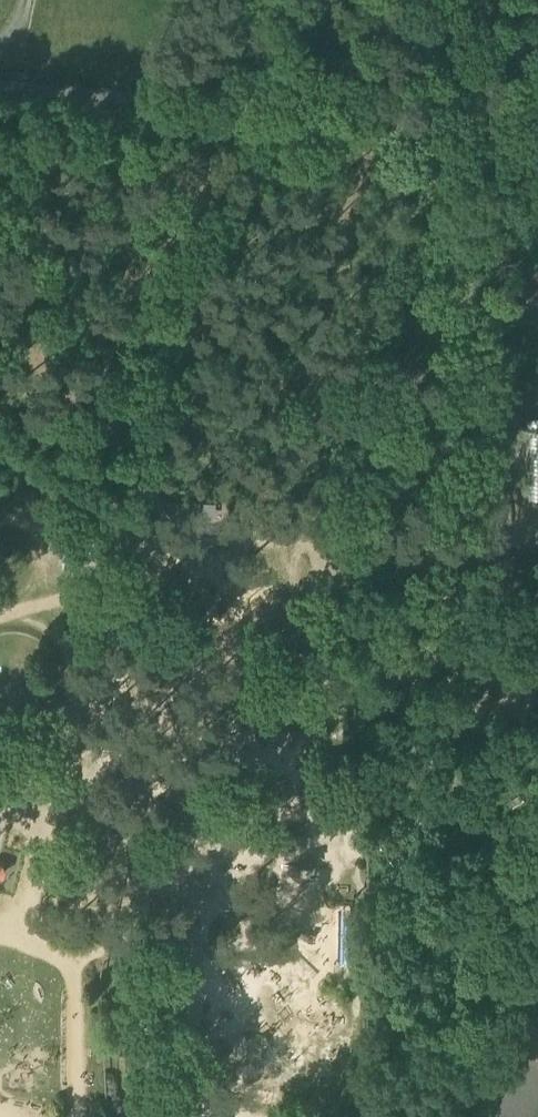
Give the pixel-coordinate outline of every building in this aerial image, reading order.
[(528,500),(537,501),(537,426),(534,426),(528,500)]
